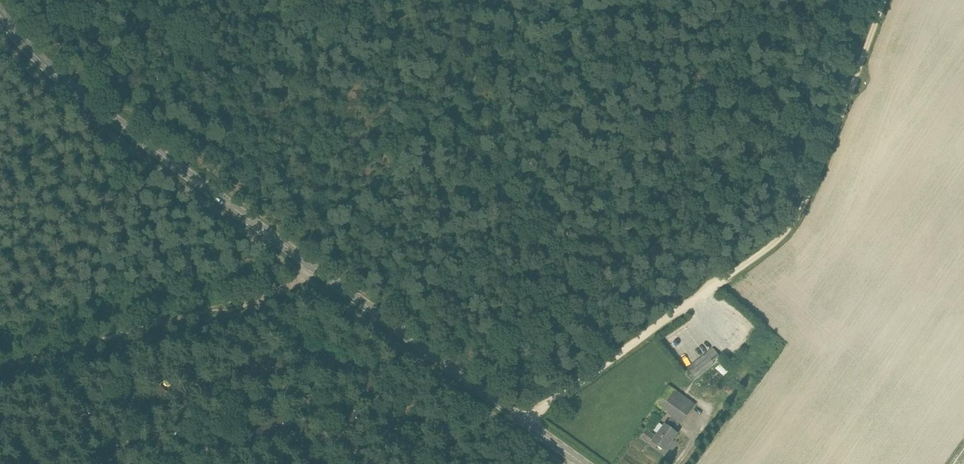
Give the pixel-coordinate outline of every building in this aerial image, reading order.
[(713,348),(687,368),(694,377),(720,357),(713,348)] [(647,430),(642,437),(655,447),(657,445),(664,451),(677,433),(673,430),(680,421),(682,423),(695,405),(669,386),(656,404),(673,416),(668,422),(667,422),(664,426),(660,423),(655,431),(659,433),(656,437),(647,430)] [(333,462),(327,456),(329,454),(324,449),(314,458),(320,463),(319,463),(332,463),(333,462)]
